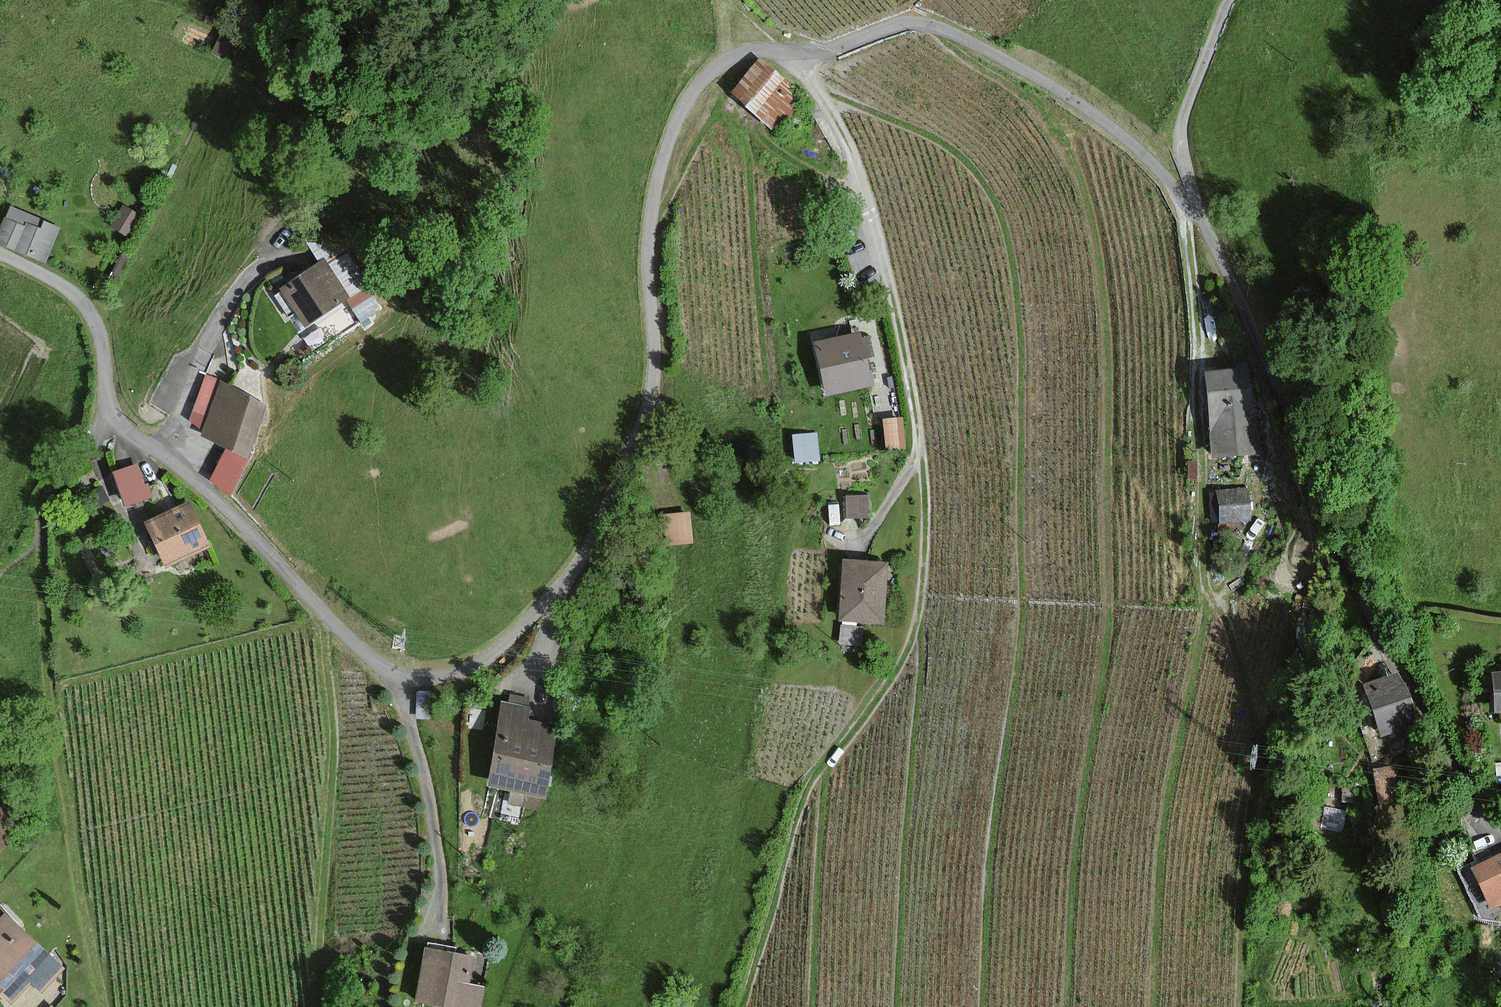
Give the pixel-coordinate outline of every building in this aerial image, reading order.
[(797,97),(758,61),(729,92),(768,128),(797,97)] [(124,206),(113,225),(129,234),(140,215),(124,206)] [(59,227),(39,219),(32,216),(12,208),(10,212),(8,218),(0,237),(0,239),(46,258),(59,227)] [(325,261),(285,287),(309,323),(348,297),(325,261)] [(866,387),(853,334),(808,345),(820,398),(866,387)] [(1253,425),(1249,425),(1245,395),(1242,366),(1232,368),(1233,375),(1199,379),(1208,459),(1256,454),(1253,425)] [(212,379),(193,420),(205,426),(202,433),(229,445),(247,454),(269,407),(212,379)] [(885,445),(905,443),(901,412),(882,414),(885,445)] [(793,458),(817,458),(816,428),(792,429),(793,458)] [(230,489),(247,454),(229,445),(213,481),(230,489)] [(122,501),(151,495),(143,459),(114,464),(122,501)] [(1241,486),(1215,488),(1217,520),(1244,518),(1241,486)] [(847,490),(846,514),(869,514),(869,490),(847,490)] [(189,503),(151,520),(171,562),(208,544),(189,503)] [(663,540),(691,539),(690,507),(662,508),(663,540)] [(888,563),(847,560),(843,617),(883,620),(888,563)] [(1485,679),(1488,713),(1500,712),(1500,677),(1485,679)] [(1390,678),(1357,691),(1375,737),(1408,725),(1390,678)] [(546,791),(556,727),(528,723),(531,703),(507,699),(494,783),(546,791)] [(10,803),(0,794),(0,814),(10,803)] [(1467,871),(1485,911),(1500,903),(1500,855),(1467,871)] [(0,918),(0,989),(17,1006),(29,1006),(60,977),(2,916),(0,918)] [(430,948),(419,998),(462,1006),(478,1006),(482,988),(467,985),(472,957),(430,948)]
